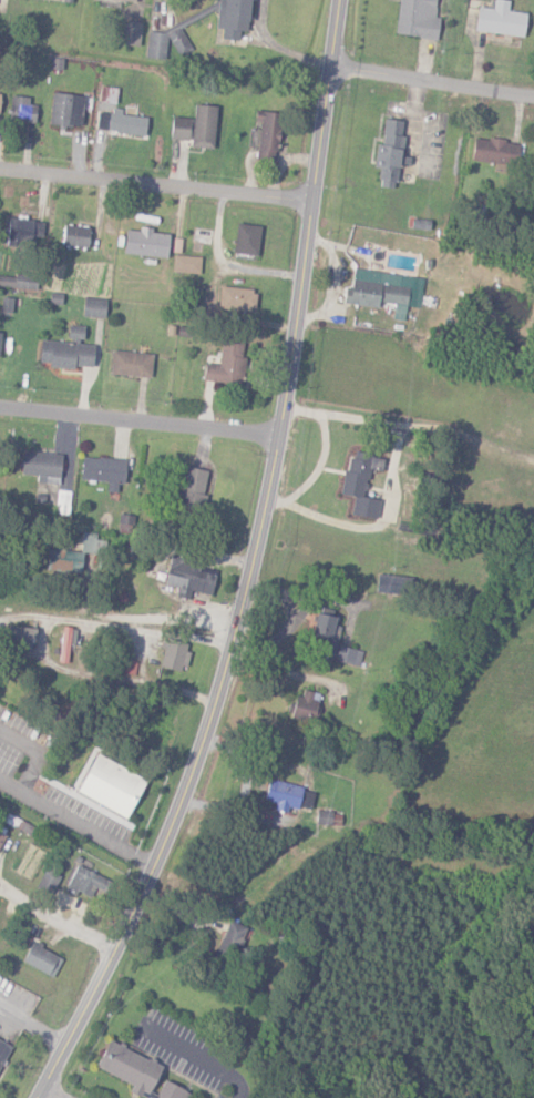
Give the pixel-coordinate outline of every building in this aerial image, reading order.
[(239,40),(240,31),(249,32),(251,0),(219,0),(217,28),(223,29),(222,38),(239,40)] [(438,40),(440,18),(435,17),(437,0),(400,0),(396,35),(438,40)] [(527,13),(509,11),(510,0),(495,0),(494,8),(478,7),(476,32),(525,36),(527,13)] [(142,22),(124,20),(121,44),(139,46),(142,22)] [(145,58),(165,60),(168,33),(178,56),(190,51),(190,48),(179,25),(162,33),(148,31),(145,58)] [(82,127),(84,95),(52,93),(51,126),(82,127)] [(29,105),(29,97),(10,96),(9,122),(36,123),(36,105),(29,105)] [(214,147),(216,106),(194,105),(193,146),(214,147)] [(279,158),(280,112),(257,111),(257,120),(260,120),(258,157),(279,158)] [(190,118),(172,117),(171,140),(189,140),(190,118)] [(374,168),(381,169),(379,187),(395,189),(405,122),(385,119),(382,145),(378,144),(374,168)] [(474,137),(472,161),(517,166),(519,142),(474,137)] [(5,244),(30,248),(32,235),(42,237),(44,223),(9,218),(5,244)] [(260,225),(237,224),(235,254),(259,255),(260,225)] [(64,246),(88,247),(89,227),(65,226),(64,246)] [(126,228),(123,253),(167,258),(170,233),(126,228)] [(173,273),(200,274),(201,257),(174,256),(173,273)] [(344,304),(378,308),(379,302),(396,304),(394,319),(404,321),(407,306),(419,308),(422,290),(400,287),(401,275),(355,269),(352,289),(346,289),(344,304)] [(38,288),(38,276),(0,275),(0,288),(38,288)] [(257,292),(220,286),(217,306),(254,312),(257,292)] [(105,318),(106,299),(84,298),(83,317),(105,318)] [(41,341),(39,363),(49,364),(49,366),(92,370),(94,345),(82,344),(84,327),(70,325),(68,343),(41,341)] [(219,365),(206,363),(203,380),(242,386),(247,357),(242,356),(244,342),(223,338),(219,365)] [(153,353),(111,351),(110,375),(152,377),(153,353)] [(59,485),(63,455),(24,451),(21,474),(38,476),(37,482),(59,485)] [(377,519),(380,500),(364,498),(369,469),(382,471),(384,458),(350,453),(343,495),(354,497),(351,515),(377,519)] [(80,479),(108,482),(107,492),(117,493),(118,484),(124,485),(127,461),(83,457),(80,479)] [(208,471),(185,467),(176,507),(203,513),(207,496),(203,495),(208,471)] [(48,549),(46,571),(81,574),(83,553),(104,555),(106,541),(96,540),(97,533),(83,532),(81,552),(48,549)] [(212,595),(215,574),(198,572),(199,563),(169,559),(166,585),(179,587),(178,597),(190,598),(191,592),(212,595)] [(376,593),(410,596),(412,578),(378,574),(376,593)] [(340,618),(316,614),(312,637),(321,638),(319,657),(334,659),(340,618)] [(7,643),(35,644),(36,628),(8,627),(7,643)] [(69,644),(76,644),(77,628),(62,627),(60,663),(68,664),(69,644)] [(166,643),(160,667),(184,673),(190,649),(166,643)] [(363,651),(338,646),(335,661),(360,666),(363,651)] [(316,721),(319,693),(298,690),(294,719),(316,721)] [(147,781),(97,754),(76,792),(127,820),(147,781)] [(269,781),(265,801),(276,803),(275,810),(288,813),(289,806),(311,810),(314,790),(269,781)] [(77,891),(96,899),(105,877),(76,864),(65,890),(76,894),(77,891)] [(38,885),(53,892),(61,875),(45,868),(38,885)] [(217,957),(236,962),(246,925),(227,920),(217,957)] [(54,977),(63,957),(32,942),(23,962),(54,977)] [(11,1044),(0,1039),(0,1068),(11,1044)] [(191,1091),(164,1079),(157,1094),(150,1091),(162,1064),(108,1040),(96,1067),(134,1083),(130,1091),(147,1097),(188,1097),(191,1091)]
